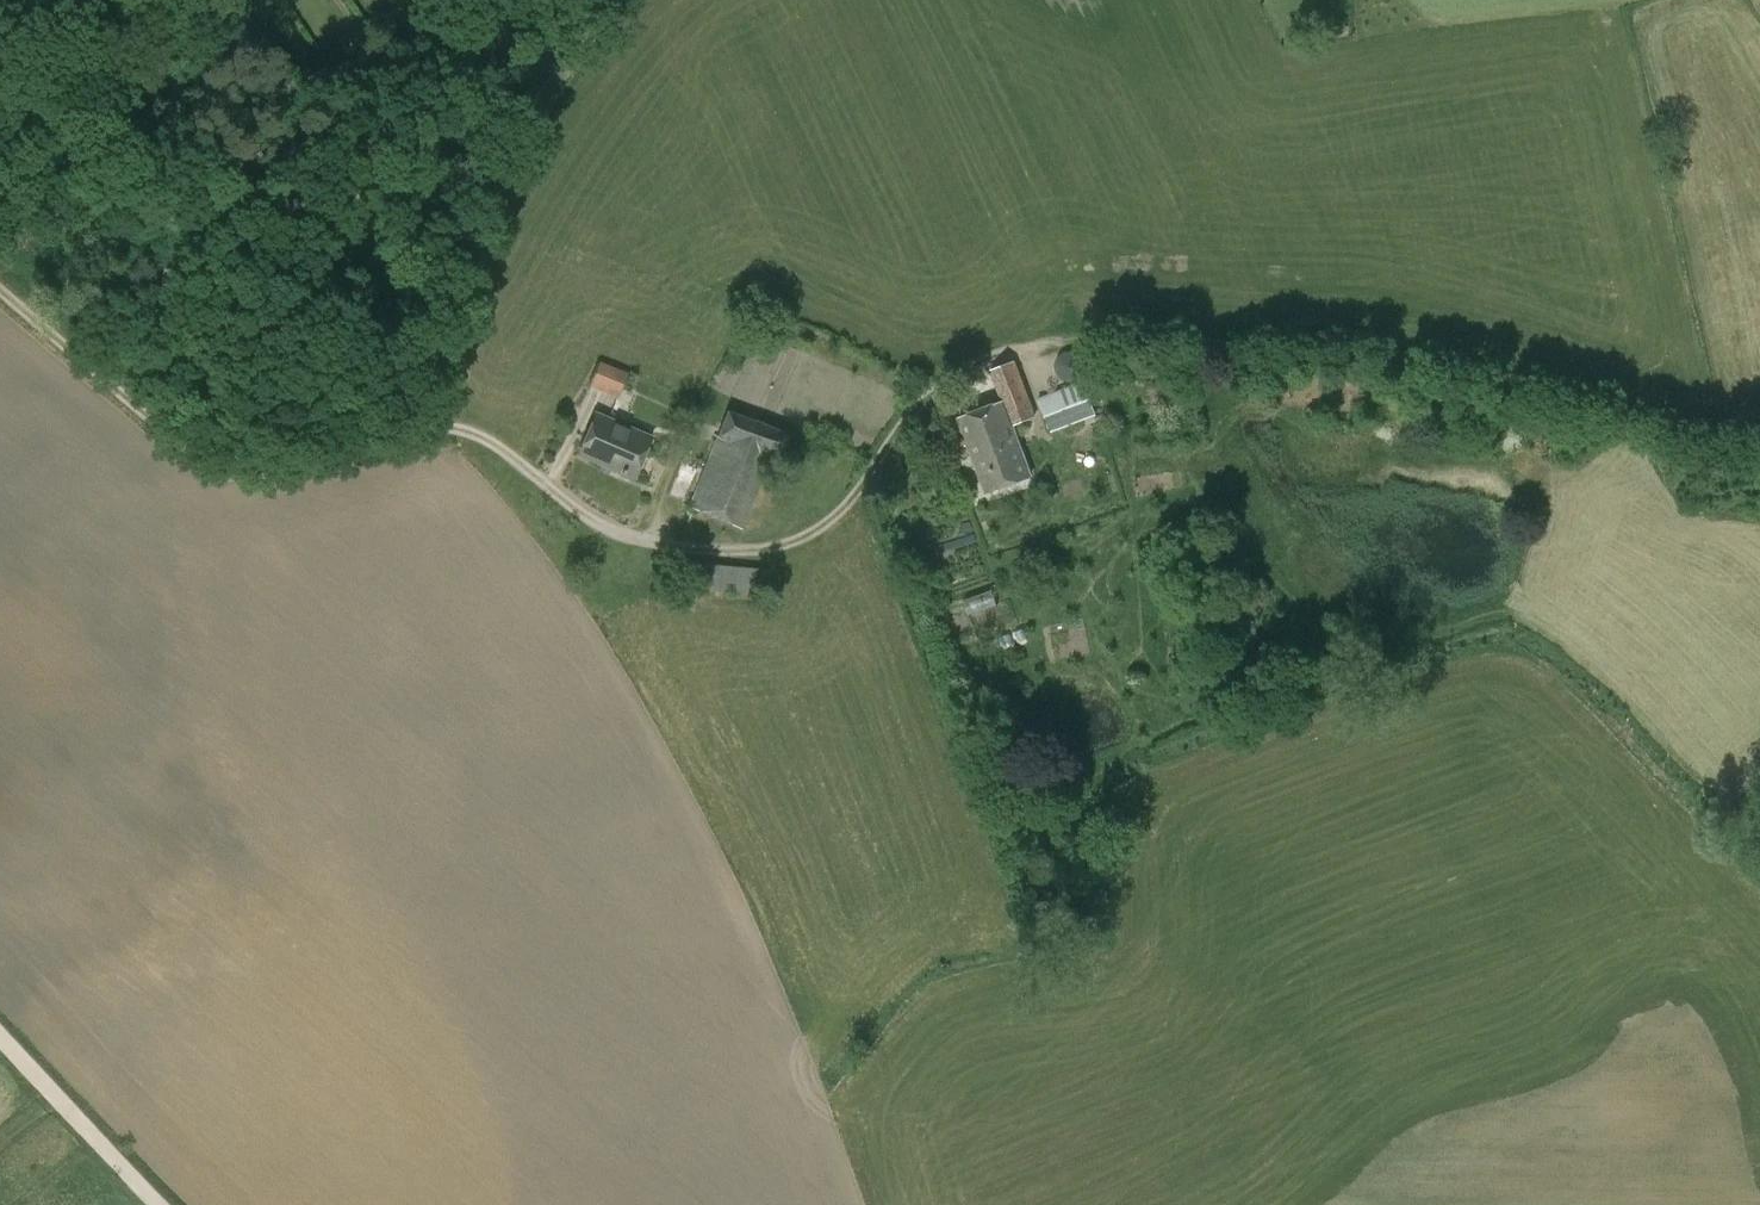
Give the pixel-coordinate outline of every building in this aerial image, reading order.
[(367,25),(357,32),(363,42),(374,35),(367,25)] [(987,493),(1031,476),(1012,426),(1036,417),(1015,360),(989,370),(1001,402),(958,418),(987,493)] [(588,388),(617,399),(627,373),(599,361),(588,388)] [(1085,362),(1057,365),(1059,382),(1087,379),(1085,362)] [(1050,433),(1096,416),(1083,381),(1037,399),(1050,433)] [(689,506),(741,528),(770,457),(778,460),(789,435),(728,410),(689,506)] [(634,478),(651,436),(595,412),(577,454),(634,478)] [(766,596),(768,571),(682,562),(679,587),(766,596)] [(1175,585),(1188,578),(1182,567),(1169,573),(1175,585)]
